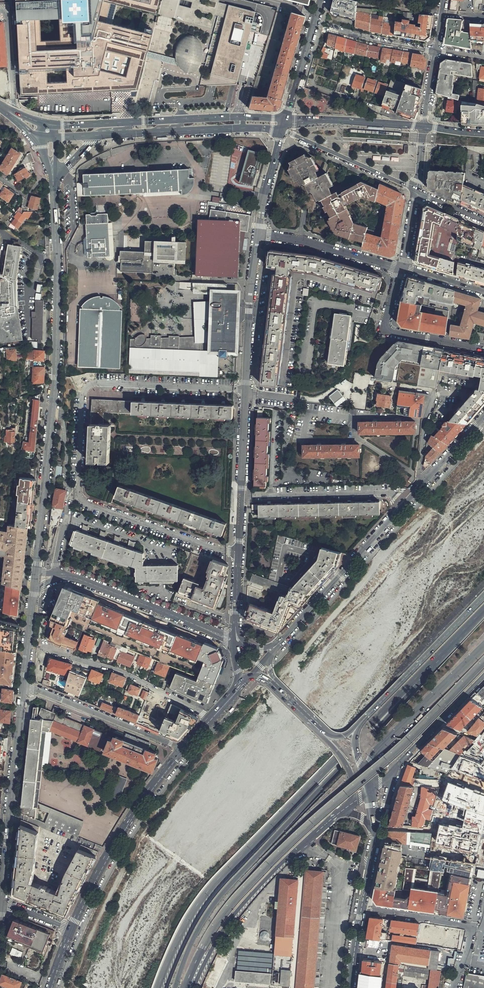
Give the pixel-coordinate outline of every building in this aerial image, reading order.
[(22,95),(38,95),(111,92),(138,91),(152,36),(137,32),(112,26),(118,4),(143,11),(158,16),(161,0),(73,0),(73,1),(57,1),(57,8),(33,8),(32,0),(16,0),(22,95)] [(357,2),(357,1),(354,0),(334,0),(331,10),(338,13),(338,12),(340,12),(340,13),(356,18),(357,9),(356,8),(357,2)] [(451,1),(450,10),(457,11),(459,1),(459,0),(451,0),(451,1)] [(251,31),(256,12),(229,4),(225,19),(218,17),(213,35),(199,87),(236,85),(239,75),(251,31)] [(371,15),(372,9),(359,8),(356,8),(357,9),(356,18),(356,27),(361,28),(370,30),(371,15)] [(306,16),(291,12),(267,97),(252,96),(249,108),(273,109),(280,105),(284,90),(293,59),(302,30),(306,16)] [(418,22),(419,14),(408,12),(407,14),(407,20),(410,21),(418,22)] [(434,16),(421,14),(420,23),(422,23),(421,28),(418,27),(416,39),(420,39),(425,41),(431,36),(432,27),(434,16)] [(382,32),(384,17),(371,15),(370,30),(374,31),(382,32)] [(389,18),(384,17),(382,32),(383,33),(390,34),(395,35),(396,24),(389,23),(389,18)] [(452,45),(472,49),(472,42),(471,31),(471,27),(470,20),(453,19),(448,23),(447,30),(445,40),(448,44),(452,45)] [(416,39),(418,27),(415,26),(415,25),(410,24),(410,21),(407,20),(404,20),(404,23),(396,22),(396,24),(395,35),(402,36),(416,39)] [(6,90),(6,93),(9,93),(8,85),(2,22),(0,22),(0,72),(0,75),(0,91),(6,90)] [(475,23),(475,27),(475,35),(476,41),(483,42),(483,24),(475,23)] [(337,42),(338,36),(336,36),(330,34),(328,44),(335,46),(337,42)] [(197,36),(191,35),(186,36),(183,39),(179,41),(176,46),(175,51),(175,57),(176,63),(179,67),(183,71),(187,73),(193,72),(197,70),(202,65),(205,61),(206,54),(205,47),(202,40),(197,36)] [(346,45),(348,39),(345,38),(338,36),(337,42),(335,46),(335,47),(340,48),(339,49),(345,51),(346,45)] [(356,50),(358,42),(354,41),(348,39),(346,45),(345,51),(355,53),(356,50)] [(355,54),(367,56),(368,49),(369,45),(363,43),(358,42),(356,50),(355,53),(355,54)] [(368,49),(367,56),(370,56),(378,58),(380,47),(378,47),(369,45),(368,49)] [(392,59),(394,50),(384,48),(381,61),(386,62),(387,58),(392,59)] [(403,52),(394,50),(392,59),(391,62),(396,62),(396,60),(401,61),(402,56),(403,52)] [(413,54),(403,52),(402,56),(401,61),(401,62),(408,63),(411,64),(413,54)] [(411,64),(411,66),(415,66),(421,67),(425,68),(427,60),(423,55),(413,54),(411,64)] [(308,88),(318,92),(320,86),(315,84),(315,83),(323,57),(319,56),(310,81),(308,88)] [(473,76),(472,64),(451,61),(447,60),(441,64),(440,73),(451,74),(452,71),(458,72),(457,74),(473,76)] [(458,100),(459,95),(453,94),(452,93),(454,85),(453,85),(454,75),(453,74),(451,74),(440,73),(437,93),(452,98),(457,100),(458,100)] [(358,87),(362,88),(362,87),(366,77),(356,74),(353,85),(358,87)] [(377,81),(366,77),(362,87),(364,88),(374,91),(377,81)] [(381,107),(397,113),(402,97),(407,84),(397,81),(391,79),(381,107)] [(376,89),(375,92),(384,95),(388,85),(379,82),(376,89)] [(402,97),(397,113),(408,116),(414,119),(418,116),(422,89),(407,84),(402,97)] [(462,101),(458,100),(457,100),(452,98),(452,99),(454,100),(453,102),(448,101),(446,110),(456,112),(458,105),(462,106),(462,101)] [(462,101),(462,106),(462,114),(462,123),(483,125),(483,106),(477,104),(472,103),(462,101)] [(12,148),(4,160),(0,167),(0,169),(7,174),(13,165),(20,153),(12,148)] [(256,173),(260,160),(262,153),(248,150),(243,168),(239,182),(252,186),(256,173)] [(30,161),(31,164),(35,161),(31,152),(27,154),(30,161)] [(26,167),(31,164),(30,161),(27,154),(24,158),(16,170),(18,173),(15,176),(19,181),(25,176),(26,177),(30,174),(26,167)] [(292,166),(306,157),(305,154),(290,163),(292,166)] [(376,200),(378,191),(366,185),(366,184),(361,182),(358,184),(359,185),(343,195),(342,193),(338,195),(336,193),(332,195),(328,189),(331,188),(328,184),(323,175),(320,177),(317,172),(309,159),(311,158),(306,157),(292,166),(290,170),(292,170),(297,180),(298,181),(300,181),(303,185),(303,187),(304,187),(306,186),(308,189),(310,193),(311,195),(312,194),(314,193),(319,201),(320,202),(321,202),(324,200),(327,206),(325,207),(323,208),(326,213),(328,212),(330,211),(333,217),(331,218),(330,219),(331,220),(336,230),(341,234),(350,236),(350,238),(357,240),(358,239),(365,241),(367,234),(368,230),(368,227),(364,226),(355,223),(353,221),(345,206),(354,201),(365,194),(368,199),(375,202),(376,200)] [(309,159),(317,172),(320,170),(312,158),(311,158),(309,159)] [(77,195),(77,196),(143,193),(181,191),(181,194),(183,194),(186,193),(189,192),(192,187),(193,185),(194,184),(194,178),(192,178),(189,178),(189,168),(82,173),(83,183),(76,183),(77,195)] [(292,170),(290,170),(289,171),(296,183),(297,182),(298,181),(297,180),(292,170)] [(465,173),(431,170),(430,177),(429,183),(428,185),(431,191),(437,193),(448,199),(461,204),(462,198),(463,187),(464,183),(465,175),(465,173)] [(328,184),(331,188),(333,186),(326,174),(323,175),(328,184)] [(359,185),(358,184),(342,193),(343,195),(359,185)] [(403,195),(380,184),(378,189),(378,191),(376,200),(387,205),(388,207),(386,221),(394,224),(400,226),(405,199),(403,195)] [(483,215),(483,196),(463,187),(462,198),(461,204),(483,215)] [(10,188),(8,190),(4,188),(0,194),(0,196),(8,201),(15,191),(10,188)] [(22,196),(22,200),(22,208),(22,211),(29,211),(29,207),(37,209),(40,198),(31,195),(30,200),(29,200),(28,199),(24,196),(22,196)] [(219,210),(247,214),(248,207),(220,203),(219,210)] [(22,211),(22,208),(19,206),(16,210),(18,212),(15,217),(17,218),(13,223),(18,226),(25,216),(28,218),(32,211),(29,211),(22,211)] [(416,261),(419,265),(427,267),(453,275),(454,271),(454,264),(430,256),(429,254),(432,234),(434,222),(435,221),(458,232),(459,222),(460,220),(428,206),(424,208),(423,218),(421,234),(416,261)] [(242,251),(245,232),(247,232),(250,216),(234,214),(211,210),(209,220),(197,219),(197,227),(196,259),(196,275),(221,276),(238,277),(238,251),(242,251)] [(87,224),(109,223),(108,213),(98,214),(97,215),(91,215),(89,214),(86,214),(87,224)] [(336,230),(331,220),(328,222),(334,231),(335,230),(337,235),(341,236),(341,237),(349,239),(350,238),(350,236),(341,234),(336,230)] [(378,252),(391,256),(396,253),(400,226),(394,224),(386,221),(384,234),(384,237),(382,239),(379,248),(378,252)] [(112,222),(109,223),(110,256),(105,256),(107,260),(111,261),(113,260),(114,256),(112,222)] [(459,222),(458,232),(457,241),(456,253),(459,254),(480,259),(481,253),(482,247),(483,244),(483,239),(483,233),(480,231),(479,230),(474,228),(469,225),(468,226),(463,224),(459,222)] [(110,256),(109,223),(87,224),(86,224),(86,236),(87,257),(105,256),(110,256)] [(364,243),(363,248),(378,252),(379,248),(382,239),(373,236),(367,234),(365,241),(364,243)] [(186,242),(145,241),(144,252),(120,251),(120,270),(152,272),(153,263),(185,264),(186,242)] [(7,342),(8,345),(14,344),(13,341),(21,340),(16,304),(16,279),(21,246),(8,244),(3,274),(0,274),(0,343),(7,342)] [(378,292),(383,277),(317,257),(270,251),(268,267),(279,268),(278,274),(275,274),(262,385),(277,387),(278,380),(279,372),(280,363),(281,356),(283,343),(283,336),(285,327),(285,320),(287,307),(288,299),(289,290),(290,283),(291,276),(288,276),(289,270),(314,273),(378,292)] [(457,276),(465,278),(483,284),(483,269),(479,267),(478,268),(458,262),(457,274),(457,276)] [(455,291),(414,279),(408,282),(403,302),(423,305),(425,295),(431,296),(431,298),(442,301),(454,304),(454,302),(455,291)] [(207,283),(198,283),(198,288),(198,292),(193,292),(193,294),(210,295),(232,296),(232,292),(227,292),(222,292),(222,289),(212,289),(212,284),(207,283)] [(220,284),(212,284),(212,289),(222,289),(222,292),(227,292),(227,284),(220,284)] [(478,311),(482,299),(455,291),(454,302),(467,306),(461,326),(451,325),(450,336),(470,339),(475,323),(483,326),(483,312),(478,311)] [(235,311),(237,311),(238,296),(232,296),(210,295),(210,303),(211,303),(212,303),(212,302),(213,302),(215,302),(216,302),(218,302),(219,302),(220,302),(220,303),(232,302),(232,305),(233,306),(234,307),(235,308),(235,309),(235,310),(235,311)] [(85,309),(82,309),(81,309),(79,346),(80,346),(79,367),(118,368),(119,348),(120,348),(122,311),(117,311),(118,306),(117,305),(116,305),(116,304),(115,303),(114,302),(112,302),(111,301),(110,300),(109,300),(108,299),(107,299),(106,299),(106,298),(105,298),(105,300),(99,300),(99,298),(98,298),(97,298),(96,299),(95,299),(94,299),(93,300),(92,300),(91,300),(90,301),(89,302),(88,303),(87,303),(86,304),(85,304),(85,309)] [(47,325),(47,304),(43,304),(43,300),(36,300),(36,312),(32,312),(32,318),(37,318),(37,328),(32,328),(32,339),(38,339),(38,343),(42,343),(42,342),(47,342),(47,336),(47,325)] [(224,342),(238,342),(237,311),(235,311),(235,310),(235,309),(235,308),(234,307),(233,306),(232,305),(232,302),(220,303),(220,302),(219,302),(218,302),(216,302),(215,302),(213,302),(212,302),(212,303),(211,303),(210,303),(197,303),(198,337),(198,343),(179,344),(179,337),(169,336),(169,338),(169,344),(161,344),(161,338),(161,336),(151,335),(150,338),(150,344),(143,345),(144,344),(145,343),(146,342),(146,341),(147,339),(147,338),(146,336),(144,335),(141,334),(138,335),(136,336),(135,337),(134,339),(130,339),(128,366),(136,366),(136,368),(199,371),(199,376),(220,377),(221,368),(218,368),(218,357),(226,357),(227,350),(223,350),(224,342)] [(423,305),(403,302),(399,321),(403,327),(426,331),(428,317),(427,317),(427,314),(421,312),(423,305)] [(435,316),(448,319),(449,312),(437,308),(435,316)] [(347,351),(349,330),(351,330),(352,326),(350,326),(351,316),(336,314),(329,364),(345,366),(346,356),(347,356),(348,352),(347,351)] [(428,317),(426,331),(446,334),(448,319),(435,316),(427,314),(427,317),(428,317)] [(417,386),(425,346),(400,341),(399,341),(394,345),(395,346),(384,359),(382,358),(379,363),(376,379),(417,386)] [(395,346),(394,345),(382,358),(384,359),(395,346)] [(438,383),(444,349),(425,346),(417,386),(436,390),(438,383)] [(16,359),(16,347),(6,348),(5,348),(2,349),(2,350),(7,350),(8,359),(13,359),(16,359)] [(444,349),(438,383),(476,389),(483,391),(483,357),(444,349)] [(37,366),(45,366),(45,360),(44,360),(44,351),(28,351),(28,360),(34,359),(38,359),(38,361),(30,361),(29,366),(37,366)] [(33,376),(44,375),(44,368),(42,368),(33,368),(33,376)] [(44,382),(44,375),(33,376),(33,384),(40,383),(44,382)] [(338,406),(346,399),(338,389),(329,396),(338,406)] [(466,424),(471,418),(483,403),(483,391),(476,389),(476,393),(474,393),(450,421),(457,422),(463,423),(466,424)] [(431,398),(428,395),(400,391),(398,406),(405,407),(404,416),(422,418),(428,403),(427,400),(431,398)] [(23,440),(22,446),(22,449),(21,455),(25,458),(31,459),(32,458),(34,457),(34,451),(37,420),(38,417),(40,400),(40,394),(28,400),(27,405),(26,416),(26,423),(25,431),(24,436),(23,440)] [(391,401),(391,396),(378,394),(377,401),(377,406),(390,408),(391,401)] [(233,419),(233,406),(225,405),(226,402),(222,402),(222,405),(209,405),(205,404),(205,401),(202,401),(201,404),(187,403),(185,403),(185,400),(182,400),(181,403),(168,403),(165,403),(165,399),(162,399),(162,402),(145,402),(145,398),(142,398),(142,402),(121,401),(102,400),(92,399),(91,416),(90,441),(90,458),(90,462),(98,463),(98,461),(101,461),(101,463),(110,463),(110,446),(111,425),(104,425),(104,413),(115,414),(145,415),(165,416),(184,417),(233,419)] [(9,414),(10,404),(0,404),(0,414),(9,414)] [(268,454),(269,446),(270,446),(271,432),(269,432),(269,424),(271,424),(272,419),(270,419),(270,418),(263,418),(263,411),(260,411),(258,411),(257,424),(256,434),(257,434),(257,447),(256,447),(255,457),(256,457),(256,469),(255,469),(254,480),(255,480),(255,486),(267,486),(267,481),(269,481),(269,477),(267,477),(268,468),(269,468),(269,467),(270,454),(268,454)] [(416,433),(416,422),(402,422),(402,421),(398,421),(398,422),(394,422),(394,424),(382,424),(382,422),(377,422),(377,421),(373,421),(373,422),(360,422),(360,434),(368,434),(385,434),(385,433),(391,433),(390,434),(400,434),(416,433)] [(446,444),(448,445),(460,432),(466,424),(463,423),(457,422),(450,421),(448,421),(435,437),(440,440),(446,444)] [(437,450),(440,454),(448,445),(446,444),(440,440),(435,437),(432,436),(428,443),(437,450)] [(427,459),(432,463),(440,454),(437,450),(428,443),(427,442),(426,448),(426,449),(430,451),(426,456),(426,457),(426,458),(427,459)] [(360,457),(360,445),(346,445),(346,444),(342,444),(342,445),(337,445),(337,447),(326,447),(326,445),(322,445),(322,444),(318,444),(318,445),(304,445),(304,457),(312,457),(329,457),(329,456),(335,456),(335,457),(344,457),(360,457)] [(427,459),(426,458),(424,467),(426,470),(432,463),(427,459)] [(35,476),(36,467),(28,467),(27,478),(30,479),(35,479),(35,476)] [(34,491),(35,479),(30,479),(27,478),(20,478),(14,477),(12,500),(23,501),(33,502),(34,491)] [(213,519),(179,507),(156,499),(120,486),(116,497),(122,499),(121,501),(133,505),(133,504),(143,507),(142,509),(154,513),(154,511),(165,515),(164,517),(175,521),(176,519),(186,522),(185,524),(197,528),(197,527),(207,530),(206,532),(218,536),(219,534),(222,535),(226,524),(213,519)] [(62,509),(63,509),(64,502),(66,493),(66,491),(59,489),(57,489),(56,490),(54,507),(62,509)] [(31,513),(33,502),(23,501),(12,500),(9,525),(20,526),(26,527),(30,527),(31,513)] [(380,515),(380,502),(371,503),(371,502),(368,502),(368,503),(351,503),(351,502),(348,502),(348,503),(334,503),(331,503),(328,502),(328,503),(311,504),(311,503),(308,503),(308,504),(294,504),(291,504),(291,503),(288,503),(288,504),(281,504),(271,505),(271,504),(268,504),(268,505),(252,505),(252,510),(259,510),(259,517),(266,518),(266,519),(276,519),(276,517),(283,517),(283,518),(289,518),(296,518),(296,517),(303,517),(303,518),(316,518),(316,516),(323,516),(322,518),(336,517),(336,516),(343,516),(343,517),(356,517),(356,515),(363,516),(363,517),(372,517),(372,515),(380,515)] [(54,526),(58,527),(61,514),(63,510),(58,509),(52,508),(50,526),(54,526)] [(26,527),(20,526),(9,525),(6,525),(6,530),(0,530),(0,549),(4,549),(3,554),(0,581),(0,584),(5,585),(15,587),(20,588),(26,527)] [(144,566),(144,554),(132,550),(134,544),(131,542),(129,549),(118,545),(120,539),(116,538),(114,543),(104,540),(106,534),(102,532),(100,538),(87,534),(88,528),(84,527),(83,532),(77,530),(72,545),(99,555),(121,562),(137,568),(137,582),(178,582),(177,566),(144,566)] [(341,553),(322,548),(321,551),(318,561),(294,588),(307,593),(312,595),(337,566),(341,553)] [(225,564),(213,560),(209,570),(210,571),(209,575),(210,575),(208,581),(205,589),(198,586),(199,584),(185,578),(179,593),(216,607),(221,592),(225,581),(227,577),(223,576),(225,570),(227,565),(225,564)] [(294,588),(269,580),(265,578),(253,574),(251,581),(256,583),(278,591),(280,588),(290,592),(288,597),(283,595),(281,601),(279,600),(274,612),(249,603),(246,611),(246,621),(277,632),(289,620),(312,595),(307,593),(294,588)] [(15,587),(5,585),(2,610),(13,612),(17,613),(20,588),(15,587)] [(189,652),(195,655),(197,649),(200,642),(186,636),(177,633),(177,634),(165,630),(159,627),(158,630),(155,629),(156,626),(143,621),(142,624),(139,623),(140,620),(122,612),(113,608),(114,607),(103,603),(102,604),(95,602),(96,600),(63,587),(60,597),(62,597),(57,608),(56,608),(52,619),(60,622),(68,625),(74,610),(81,613),(81,611),(95,617),(94,620),(116,628),(122,630),(149,641),(162,645),(162,644),(171,647),(188,654),(189,652)] [(97,597),(96,600),(95,602),(102,604),(103,603),(114,607),(113,608),(122,612),(140,620),(139,623),(142,624),(143,621),(156,626),(155,629),(158,630),(159,627),(165,630),(167,626),(157,622),(158,620),(143,614),(142,617),(133,613),(134,611),(97,597)] [(98,637),(104,640),(106,641),(111,642),(116,644),(123,647),(127,649),(138,653),(146,656),(156,660),(159,662),(170,666),(174,668),(177,669),(182,671),(186,672),(188,673),(193,659),(195,655),(189,652),(188,654),(171,647),(162,644),(162,645),(149,641),(122,630),(116,628),(94,620),(95,617),(81,611),(81,613),(74,610),(68,625),(70,626),(78,629),(83,632),(89,634),(98,637)] [(82,634),(83,632),(78,629),(70,626),(68,625),(60,622),(52,619),(51,625),(49,634),(51,635),(49,641),(68,649),(75,651),(77,646),(79,641),(82,634)] [(19,625),(0,620),(0,621),(0,649),(17,650),(18,637),(19,625)] [(177,633),(186,636),(188,632),(168,624),(167,626),(165,630),(177,634),(177,633)] [(200,642),(202,637),(188,632),(186,636),(200,642)] [(91,651),(95,641),(92,639),(92,638),(85,635),(81,647),(80,649),(87,652),(88,650),(91,651)] [(106,641),(104,640),(102,645),(98,655),(105,658),(106,656),(114,659),(114,658),(118,659),(122,651),(123,647),(116,644),(111,642),(106,641)] [(189,673),(192,675),(197,677),(199,677),(201,678),(210,682),(215,683),(221,667),(220,667),(220,664),(212,662),(212,661),(217,649),(216,648),(217,646),(214,645),(204,641),(203,643),(200,642),(197,649),(195,655),(196,655),(189,673)] [(127,649),(123,647),(122,651),(118,659),(117,661),(121,663),(132,667),(134,661),(138,653),(127,649)] [(17,650),(0,649),(0,682),(13,683),(15,662),(15,657),(16,657),(17,650)] [(218,650),(217,649),(212,661),(212,662),(220,664),(222,659),(221,658),(221,656),(218,650)] [(148,667),(153,668),(156,660),(146,656),(138,653),(134,661),(138,663),(145,666),(148,668),(148,667)] [(72,666),(73,665),(50,659),(50,660),(49,664),(48,670),(70,675),(72,666)] [(170,666),(159,662),(156,670),(155,673),(165,677),(169,668),(170,666)] [(87,678),(90,670),(72,666),(70,675),(67,686),(66,687),(71,689),(76,691),(81,693),(84,686),(87,678)] [(128,679),(92,670),(78,700),(99,708),(102,699),(119,703),(128,679)] [(215,683),(199,677),(197,681),(177,673),(171,687),(176,689),(195,698),(199,700),(204,703),(205,701),(207,702),(208,701),(215,683)] [(129,683),(125,692),(129,693),(137,697),(140,689),(133,685),(129,683)] [(472,699),(483,706),(483,687),(472,699)] [(1,701),(11,702),(12,690),(2,689),(1,701)] [(141,698),(146,700),(149,693),(144,691),(141,698)] [(167,710),(169,711),(172,704),(172,703),(157,696),(149,693),(146,700),(153,703),(167,710)] [(166,713),(124,695),(118,708),(118,710),(116,714),(159,732),(166,713)] [(466,705),(461,709),(471,718),(483,706),(471,699),(466,705)] [(107,711),(116,714),(118,710),(118,708),(115,707),(114,708),(103,703),(101,708),(107,711)] [(164,724),(160,732),(170,736),(177,738),(179,734),(184,736),(185,735),(186,731),(188,732),(189,728),(191,728),(192,724),(194,725),(194,720),(196,721),(195,716),(187,712),(172,704),(169,711),(166,719),(164,724)] [(53,712),(45,709),(42,708),(39,716),(37,718),(32,718),(31,729),(31,732),(28,760),(23,806),(21,805),(21,813),(36,819),(37,813),(38,803),(38,798),(42,765),(44,748),(51,731),(60,734),(87,745),(101,751),(102,750),(105,751),(133,763),(154,771),(159,760),(154,758),(158,747),(140,740),(126,734),(124,740),(116,737),(114,740),(107,737),(108,734),(85,725),(75,721),(59,714),(53,712)] [(471,718),(461,709),(456,715),(447,724),(460,729),(471,718)] [(11,711),(0,710),(0,722),(9,722),(11,711)] [(483,728),(483,722),(479,717),(467,732),(478,736),(483,728)] [(438,733),(429,743),(441,747),(444,748),(458,733),(444,728),(438,733)] [(464,735),(449,750),(460,754),(464,750),(462,748),(467,743),(469,745),(475,739),(464,735)] [(423,748),(421,751),(425,755),(430,759),(431,758),(441,747),(429,743),(423,748)] [(420,760),(417,764),(438,770),(439,770),(447,773),(450,768),(451,768),(460,754),(449,750),(443,748),(433,758),(433,759),(432,758),(431,758),(430,759),(425,755),(420,760)] [(460,756),(451,770),(483,779),(483,760),(481,764),(460,756)] [(403,776),(399,785),(413,786),(422,786),(433,787),(440,787),(441,777),(413,775),(416,767),(408,765),(407,765),(406,769),(403,776)] [(118,802),(127,779),(119,776),(118,780),(110,799),(118,802)] [(436,844),(477,853),(483,824),(483,796),(448,783),(442,800),(466,810),(462,828),(449,825),(448,827),(439,825),(436,844)] [(413,786),(399,785),(399,789),(391,816),(389,826),(401,826),(413,786)] [(432,791),(433,787),(422,786),(421,798),(415,817),(413,817),(412,827),(427,828),(438,792),(432,791)] [(37,813),(36,819),(60,829),(77,836),(81,828),(83,823),(52,809),(38,803),(37,813)] [(63,915),(65,915),(68,914),(74,900),(81,887),(87,874),(95,859),(99,852),(82,845),(74,859),(64,878),(57,892),(47,889),(48,888),(44,886),(44,887),(34,883),(35,870),(36,859),(38,848),(39,831),(40,827),(22,820),(20,837),(18,854),(17,864),(16,875),(15,881),(14,891),(14,895),(25,899),(37,904),(54,911),(63,915)] [(355,852),(359,837),(335,830),(331,844),(347,848),(347,850),(355,852)] [(388,831),(386,841),(429,847),(431,833),(388,831)] [(403,850),(384,846),(382,857),(387,859),(386,862),(381,860),(380,865),(385,866),(384,870),(379,869),(377,881),(382,882),(381,885),(377,884),(376,887),(395,890),(401,858),(403,850)] [(326,873),(299,870),(298,880),(282,878),(281,878),(279,904),(275,904),(275,908),(277,908),(279,908),(272,984),(283,985),(283,987),(313,987),(322,883),(325,883),(326,873)] [(298,880),(299,870),(294,870),(282,878),(298,880)] [(453,873),(450,872),(446,890),(439,888),(438,892),(449,895),(450,888),(448,887),(450,880),(452,880),(453,873)] [(326,873),(325,883),(322,883),(313,987),(318,987),(329,873),(326,873)] [(438,892),(435,907),(440,908),(439,911),(447,912),(448,909),(453,910),(458,911),(460,911),(461,910),(462,909),(462,908),(461,908),(461,904),(463,904),(463,903),(464,897),(465,890),(467,890),(469,876),(453,873),(452,880),(450,880),(448,887),(450,888),(449,895),(438,892)] [(438,892),(439,888),(398,880),(396,890),(395,890),(376,887),(374,902),(435,911),(435,907),(438,892)] [(370,917),(367,938),(388,941),(389,939),(386,938),(387,933),(381,932),(382,926),(388,927),(389,920),(370,917)] [(14,920),(13,923),(11,927),(8,936),(9,937),(9,938),(13,940),(14,939),(16,939),(15,943),(18,944),(19,941),(22,942),(21,943),(24,944),(23,946),(43,954),(47,943),(51,945),(53,940),(52,940),(52,938),(50,937),(51,934),(53,935),(54,932),(55,931),(29,921),(27,925),(23,923),(14,920)] [(392,941),(417,945),(420,924),(392,920),(391,930),(394,931),(392,941)] [(417,945),(442,948),(444,939),(446,928),(420,924),(417,945)] [(444,939),(442,948),(457,951),(460,936),(461,930),(449,928),(447,939),(444,939)] [(392,945),(389,963),(399,965),(405,966),(430,969),(436,970),(437,966),(438,961),(439,952),(392,945)] [(13,947),(11,953),(21,957),(23,951),(13,947)] [(269,984),(272,954),(240,951),(238,982),(269,984)] [(227,962),(218,957),(204,985),(210,987),(215,987),(227,962)] [(444,971),(453,973),(456,960),(451,959),(449,968),(437,966),(436,970),(441,971),(444,971)] [(363,960),(360,987),(378,987),(381,966),(382,962),(381,962),(363,960)] [(386,987),(396,987),(399,965),(389,963),(386,987)] [(405,966),(399,965),(396,987),(402,987),(405,966)] [(430,969),(405,966),(402,987),(428,987),(430,969)] [(430,969),(428,987),(439,987),(440,976),(441,971),(436,970),(430,969)] [(22,981),(15,978),(3,974),(0,984),(5,986),(12,987),(19,987),(22,981)] [(466,975),(463,987),(483,987),(483,978),(466,975)]
